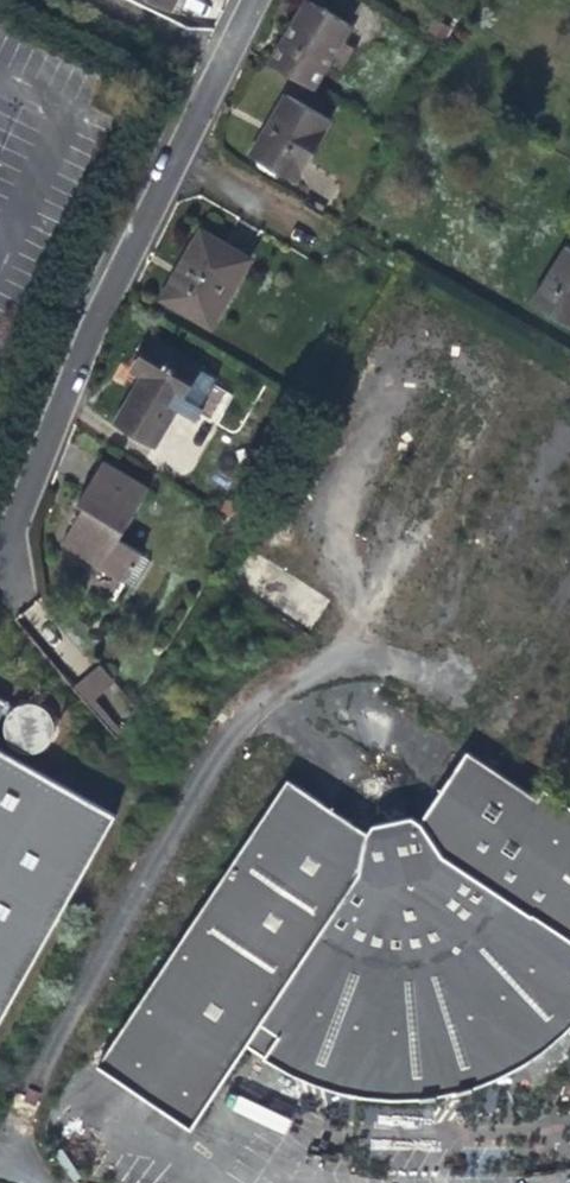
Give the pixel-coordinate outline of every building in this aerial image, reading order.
[(169,11),(174,0),(148,0),(169,11)] [(270,65),(316,91),(353,28),(308,2),(294,24),(270,65)] [(267,132),(252,157),(298,184),(334,123),(288,96),(267,132)] [(185,267),(166,300),(211,326),(249,261),(203,235),(185,267)] [(568,247),(535,303),(569,324),(569,248),(568,247)] [(154,341),(136,373),(143,377),(130,401),(118,424),(155,445),(176,409),(197,422),(201,415),(213,422),(230,394),(215,385),(219,378),(200,367),(154,341)] [(289,1155),(328,1178),(412,1026),(426,1009),(453,996),(487,1001),(507,993),(527,988),(543,988),(564,992),(569,995),(569,807),(506,766),(466,744),(569,558),(569,475),(463,415),(324,662),(306,656),(90,1044),(289,1155)] [(91,485),(78,506),(83,510),(62,545),(126,583),(143,556),(120,542),(151,490),(104,462),(91,485)] [(103,663),(72,688),(120,743),(130,726),(105,698),(122,683),(103,663)] [(0,697),(0,720),(9,702),(0,697)] [(8,722),(7,731),(9,739),(13,747),(20,752),(28,755),(36,755),(44,752),(50,747),(55,741),(57,733),(57,725),(54,718),(49,711),(43,707),(34,705),(26,705),(18,709),(12,715),(8,722)] [(112,811),(0,749),(0,1015),(112,811)]
